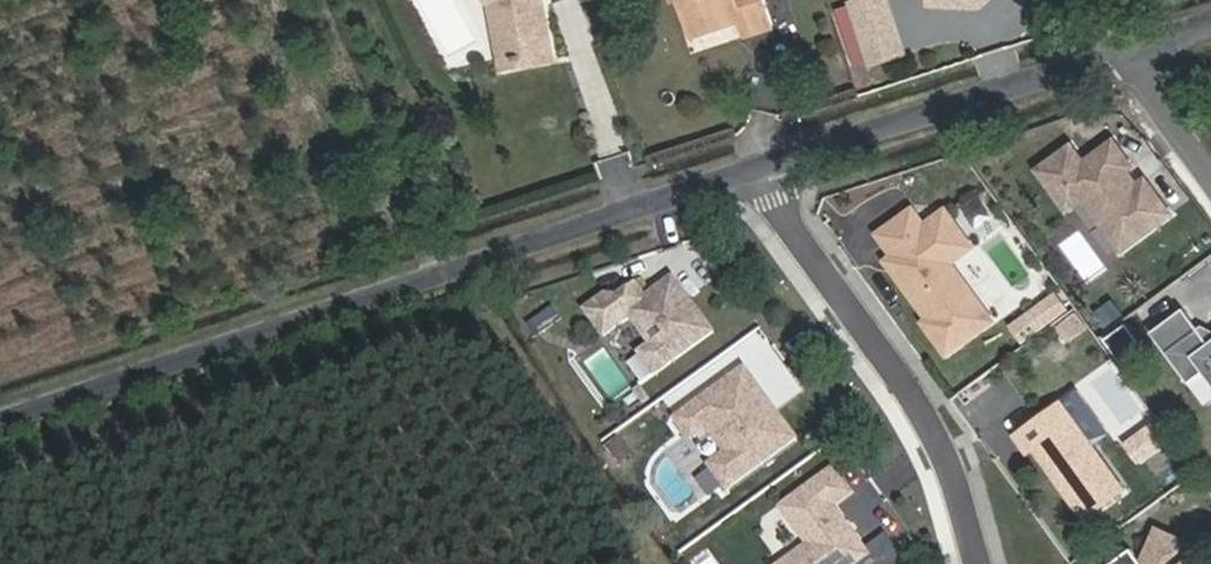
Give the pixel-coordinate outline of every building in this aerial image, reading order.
[(519,72),(554,67),(547,14),(542,10),(541,2),(543,0),(485,0),(495,11),(499,37),(514,35),(519,72)] [(690,33),(737,18),(743,36),(770,27),(761,0),(680,0),(690,33)] [(852,3),(857,20),(891,10),(888,0),(862,0),(852,3)] [(857,20),(872,65),(905,55),(891,10),(857,20)] [(514,35),(499,37),(503,74),(519,72),(514,35)] [(1088,193),(1126,245),(1174,210),(1149,175),(1141,181),(1131,166),(1136,162),(1118,137),(1088,158),(1076,141),(1043,165),(1071,205),(1088,193)] [(917,204),(883,229),(899,250),(918,276),(911,281),(934,314),(929,317),(952,348),(997,316),(954,257),(976,242),(950,205),(929,220),(917,204)] [(899,250),(892,255),(911,281),(918,276),(899,250)] [(720,324),(680,269),(652,289),(647,282),(629,294),(625,288),(613,286),(592,301),(611,327),(637,308),(657,336),(645,344),(661,366),(720,324)] [(647,282),(642,275),(625,288),(629,294),(647,282)] [(1060,289),(1045,300),(1056,314),(1070,304),(1060,289)] [(567,310),(559,299),(548,307),(556,318),(567,310)] [(1045,300),(1017,321),(1027,335),(1056,314),(1045,300)] [(1202,324),(1187,304),(1155,326),(1170,347),(1202,324)] [(535,316),(542,327),(556,318),(548,307),(535,316)] [(1202,324),(1170,347),(1192,378),(1207,367),(1210,372),(1210,337),(1202,324)] [(751,360),(682,410),(696,430),(713,419),(731,445),(715,456),(732,480),(801,431),(780,401),(771,408),(761,395),(771,388),(751,360)] [(780,401),(771,388),(761,395),(771,408),(780,401)] [(1129,484),(1064,395),(1017,429),(1031,448),(1037,444),(1050,462),(1056,463),(1060,468),(1056,471),(1088,514),(1129,484)] [(1127,439),(1139,458),(1169,439),(1157,420),(1127,439)] [(626,455),(613,438),(601,446),(614,464),(626,455)] [(854,485),(838,464),(820,477),(836,498),(854,485)] [(787,501),(814,538),(779,563),(849,563),(871,548),(836,498),(820,477),(787,501)] [(1107,563),(1186,563),(1185,563),(1190,552),(1195,541),(1173,531),(1165,550),(1153,545),(1146,560),(1135,544),(1107,563)] [(1190,552),(1185,563),(1186,563),(1199,563),(1190,552)]
